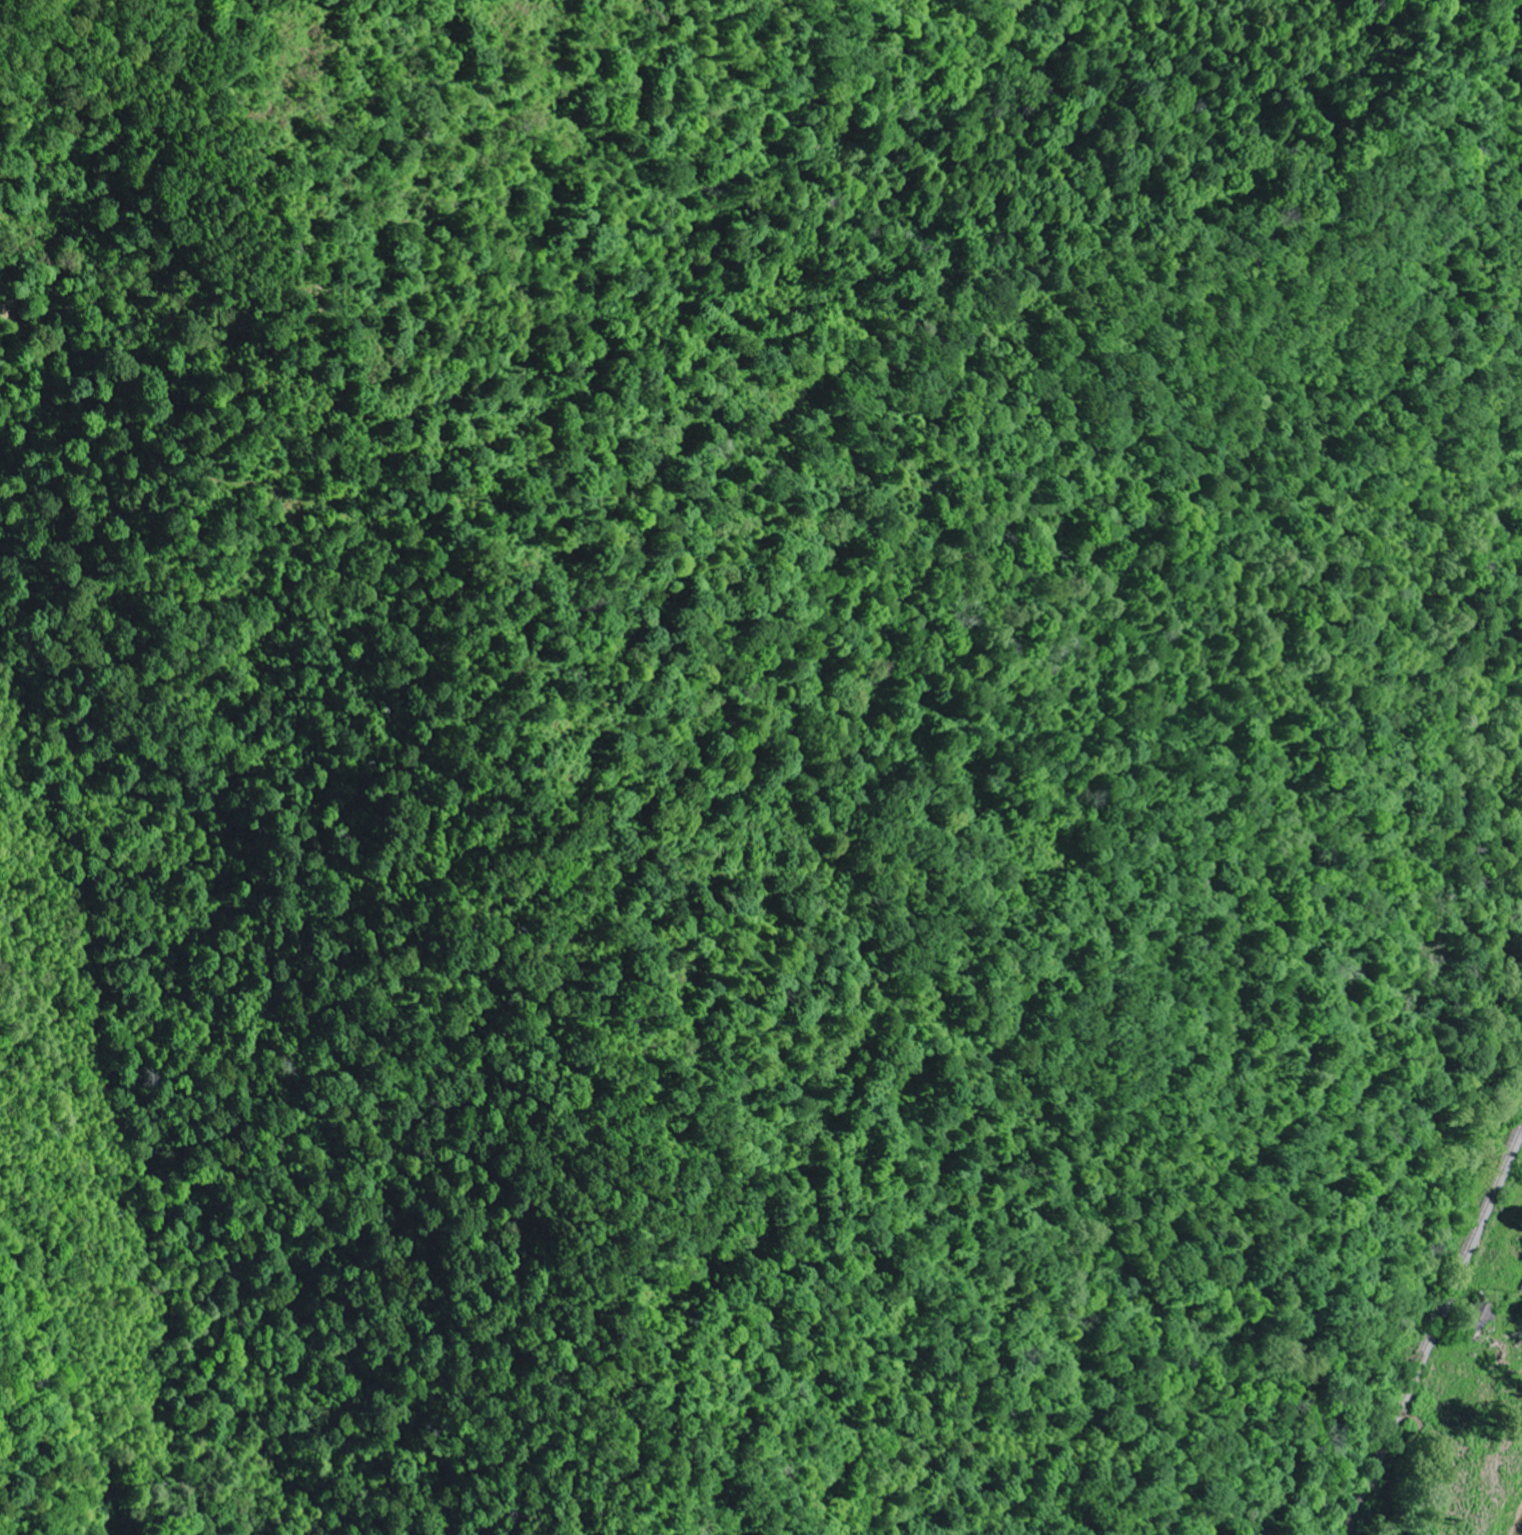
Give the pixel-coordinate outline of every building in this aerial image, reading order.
[(1497,1303),(1480,1296),(1463,1338),(1472,1342),(1479,1324),(1487,1328),(1493,1314),(1492,1314),(1497,1303)]
